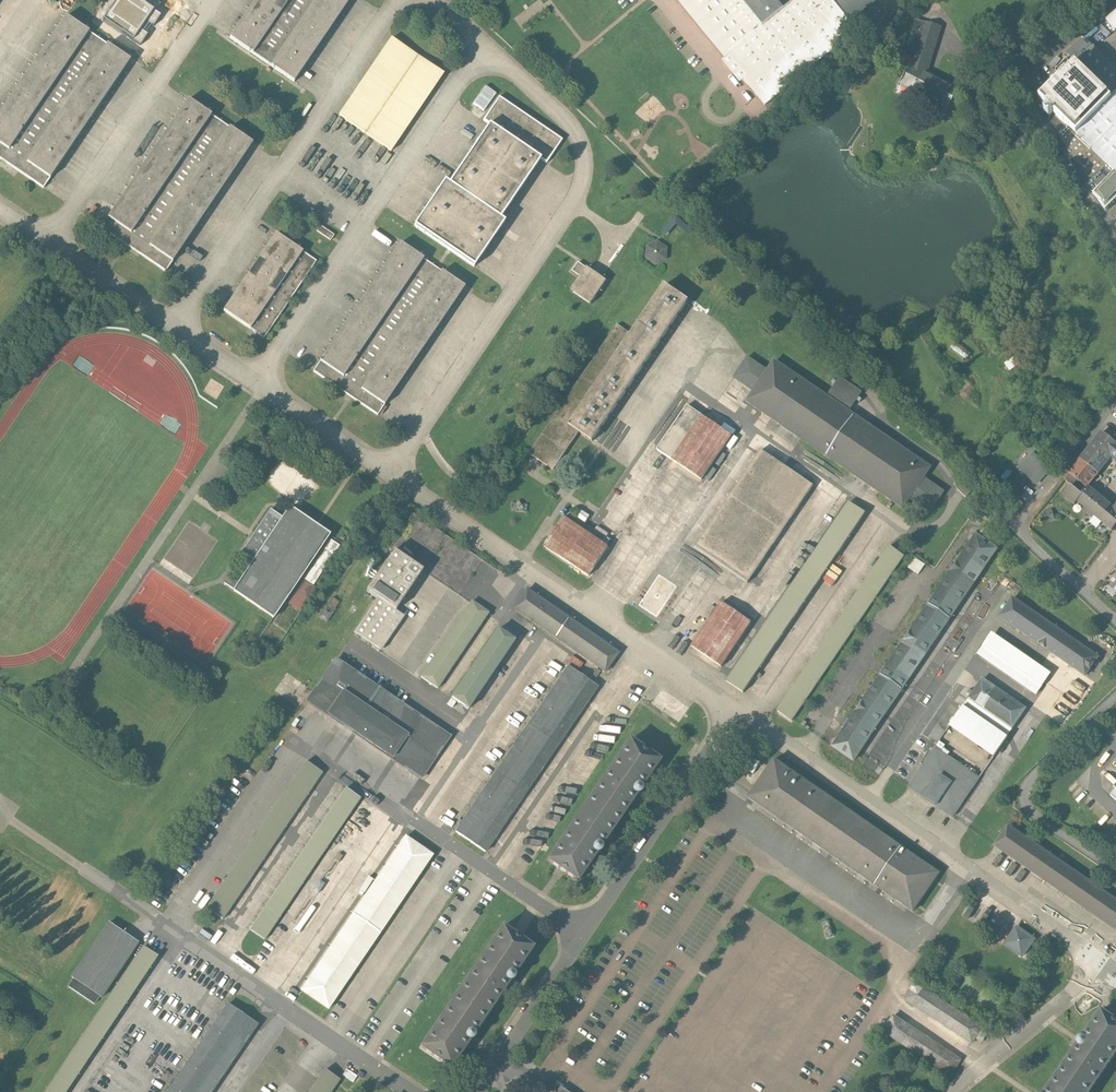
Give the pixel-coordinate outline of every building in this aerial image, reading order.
[(230,38),(295,82),(350,0),(256,0),(230,38)] [(784,9),(763,26),(742,0),(677,0),(725,58),(722,61),(740,83),(744,80),(765,106),(786,88),(786,83),(809,65),(814,65),(833,50),(833,45),(855,27),(851,22),(833,0),(795,0),(784,9)] [(776,0),(742,0),(763,26),(784,9),(776,0)] [(851,22),(878,0),(833,0),(851,22)] [(1105,18),(1114,29),(1115,28),(1115,9),(1105,18)] [(0,112),(0,159),(43,188),(131,60),(67,15),(0,112)] [(910,41),(934,49),(941,28),(916,21),(910,41)] [(340,116),(393,152),(445,73),(392,37),(340,116)] [(1084,39),(1067,54),(1075,63),(1073,65),(1066,60),(1055,71),(1060,76),(1039,99),(1067,125),(1057,135),(1064,146),(1072,153),(1070,155),(1080,172),(1097,187),(1106,178),(1100,171),(1104,167),(1113,175),(1093,196),(1099,202),(1106,212),(1115,201),(1115,71),(1084,39)] [(934,49),(910,41),(905,56),(915,60),(902,87),(933,102),(931,108),(944,115),(951,102),(952,103),(959,90),(927,73),(934,49)] [(445,178),(414,224),(477,266),(508,220),(502,216),(540,159),(547,164),(563,141),(498,98),(483,120),(490,124),(452,182),(445,178)] [(188,99),(101,227),(165,270),(252,142),(188,99)] [(274,234),(223,309),(264,337),(315,261),(274,234)] [(400,243),(313,371),(379,415),(466,288),(400,243)] [(581,280),(572,291),(592,305),(607,283),(579,263),(572,273),(581,280)] [(618,325),(528,456),(552,473),(580,432),(592,441),(690,301),(667,285),(632,335),(618,325)] [(754,391),(747,401),(904,512),(911,502),(927,513),(943,490),(924,477),(931,467),(851,411),(863,394),(841,379),(830,395),(774,356),(765,368),(748,356),(734,376),(754,391)] [(690,405),(659,451),(703,481),(735,435),(690,405)] [(1080,460),(1097,475),(1111,457),(1115,461),(1115,444),(1102,432),(1080,460)] [(764,449),(697,546),(750,582),(816,485),(764,449)] [(1050,469),(1032,453),(1017,469),(1035,485),(1050,469)] [(1085,488),(1097,475),(1080,460),(1065,480),(1075,489),(1079,483),(1085,488)] [(1071,488),(1064,497),(1074,505),(1077,501),(1081,497),(1081,496),(1071,488)] [(1113,509),(1087,488),(1081,496),(1081,497),(1077,501),(1085,508),(1082,511),(1089,516),(1091,513),(1111,529),(1115,524),(1115,506),(1113,509)] [(849,502),(727,682),(743,692),(865,513),(849,502)] [(255,559),(234,592),(277,620),(304,580),(312,585),(338,547),(326,539),(331,532),(290,505),(282,516),(270,508),(242,550),(255,559)] [(567,516),(546,547),(591,577),(612,546),(567,516)] [(979,535),(835,747),(856,762),(863,752),(1000,549),(979,535)] [(377,596),(353,633),(381,650),(404,615),(394,609),(423,565),(394,546),(366,589),(377,596)] [(893,547),(777,713),(792,723),(908,558),(893,547)] [(526,591),(513,611),(604,671),(617,652),(526,591)] [(1017,599),(1004,618),(1086,675),(1100,656),(1017,599)] [(722,600),(691,646),(720,666),(751,620),(722,600)] [(472,601),(421,677),(439,689),(491,614),(472,601)] [(497,628),(451,699),(469,710),(515,640),(497,628)] [(993,633),(978,655),(1038,695),(1053,673),(993,633)] [(334,658),(305,701),(421,779),(450,736),(334,658)] [(568,665),(455,832),(485,852),(597,685),(568,665)] [(983,676),(910,788),(955,817),(1029,706),(983,676)] [(631,738),(548,862),(580,884),(663,759),(631,738)] [(776,759),(750,796),(913,910),(939,873),(776,759)] [(209,907),(227,918),(323,772),(305,760),(209,907)] [(248,932),(265,943),(360,798),(343,787),(248,932)] [(996,847),(1115,927),(1115,899),(1009,827),(996,847)] [(405,835),(298,991),(329,1012),(436,856),(405,835)] [(100,1006),(141,947),(109,925),(68,984),(100,1006)] [(503,926),(420,1049),(452,1071),(535,948),(503,926)] [(157,958),(141,947),(100,1006),(41,1091),(65,1091),(157,958)] [(916,983),(904,1003),(973,1046),(985,1026),(916,983)] [(169,1091),(216,1091),(260,1025),(227,1003),(169,1091)] [(1049,1091),(1099,1091),(1115,1066),(1115,1023),(1102,1014),(1049,1091)] [(894,1016),(883,1034),(950,1077),(962,1058),(894,1016)] [(310,1091),(333,1091),(341,1080),(326,1069),(310,1091)]
